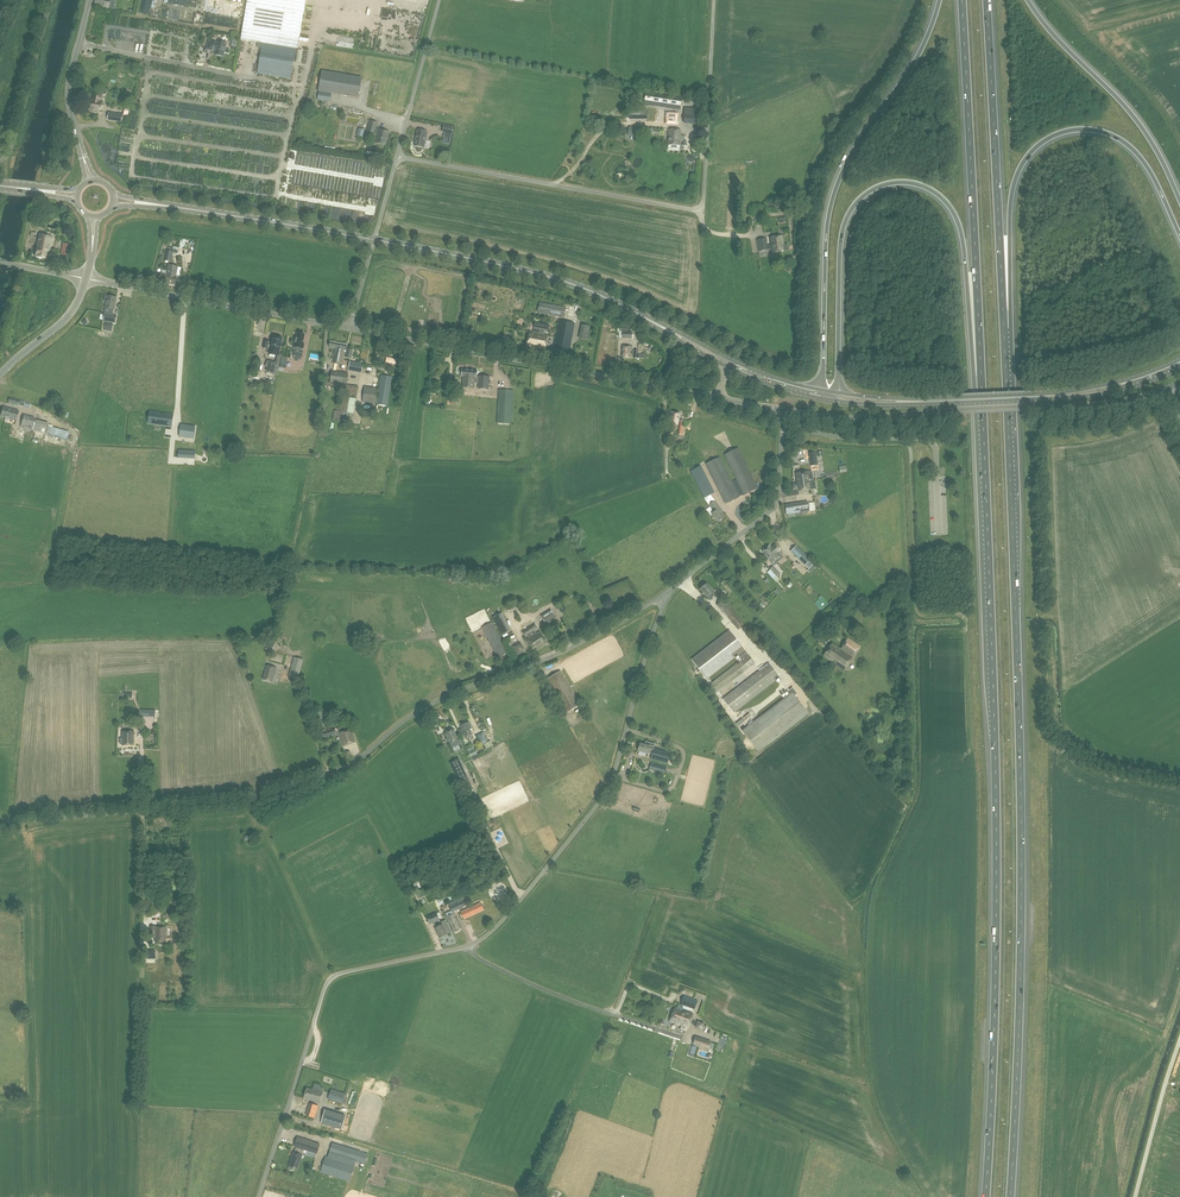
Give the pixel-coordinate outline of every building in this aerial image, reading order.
[(94,5),(108,8),(110,0),(95,0),(94,5)] [(263,43),(257,73),(291,79),(296,49),(298,49),(306,0),(248,0),(241,40),(263,43)] [(207,49),(216,51),(215,55),(223,57),(227,44),(218,42),(218,43),(209,40),(207,49)] [(362,84),(361,83),(361,79),(322,72),(319,90),(358,97),(359,93),(360,92),(361,89),(360,89),(360,87),(361,87),(362,84)] [(681,109),(683,98),(633,90),(633,93),(642,94),(642,96),(644,96),(643,102),(663,106),(664,103),(667,104),(667,106),(681,109)] [(86,110),(99,112),(101,101),(102,94),(94,92),(92,100),(88,99),(86,110)] [(348,110),(347,119),(361,120),(362,112),(348,110)] [(700,123),(700,111),(685,111),(684,123),(700,123)] [(108,120),(122,122),(123,114),(109,112),(108,120)] [(677,114),(667,114),(667,123),(676,123),(677,114)] [(374,134),(378,135),(376,142),(386,145),(389,132),(379,129),(379,130),(375,129),(377,123),(370,121),(367,133),(374,134)] [(638,137),(639,129),(630,128),(628,135),(638,137)] [(428,132),(418,130),(414,145),(424,148),(428,132)] [(683,141),(683,146),(686,146),(687,141),(684,141),(685,136),(681,136),(681,130),(669,130),(668,145),(680,145),(681,141),(683,141)] [(364,158),(373,160),(374,153),(373,152),(369,151),(369,152),(365,151),(364,158)] [(39,234),(35,256),(46,258),(47,251),(49,251),(52,236),(39,234)] [(782,236),(770,238),(772,253),(789,250),(788,244),(784,244),(782,236)] [(766,238),(757,240),(759,252),(769,250),(766,238)] [(70,244),(63,243),(61,254),(68,255),(70,244)] [(165,260),(172,262),(174,252),(166,251),(165,260)] [(175,285),(176,276),(178,267),(168,265),(167,274),(162,273),(160,282),(175,285)] [(105,297),(104,301),(105,302),(107,302),(106,308),(114,309),(116,298),(108,296),(108,297),(106,296),(105,297)] [(564,318),(566,308),(540,302),(538,312),(564,318)] [(103,321),(116,323),(117,316),(105,314),(103,321)] [(575,323),(559,320),(553,351),(569,354),(575,323)] [(112,332),(113,324),(105,323),(104,330),(112,332)] [(534,328),(533,333),(543,335),(543,334),(544,330),(548,331),(549,325),(534,323),(534,328)] [(582,324),(579,339),(587,340),(590,326),(582,324)] [(533,333),(529,332),(527,346),(545,349),(547,335),(543,334),(543,335),(533,333)] [(305,335),(297,333),(295,343),(296,343),(294,356),(293,358),(301,360),(302,357),(304,351),(299,350),(299,346),(301,347),(301,344),(303,344),(305,335)] [(263,348),(267,348),(268,344),(271,345),(269,352),(279,354),(282,338),(272,336),(271,342),(269,342),(269,341),(265,340),(263,348)] [(345,354),(347,345),(330,342),(329,347),(335,348),(334,356),(335,356),(333,363),(342,364),(344,354),(345,354)] [(632,347),(622,346),(622,358),(632,358),(632,347)] [(640,354),(639,354),(639,350),(634,350),(634,358),(639,358),(645,358),(645,350),(640,350),(640,354)] [(386,356),(385,362),(401,364),(402,359),(386,356)] [(282,357),(280,367),(279,367),(279,369),(284,370),(284,368),(286,369),(288,358),(282,357)] [(363,364),(350,361),(348,370),(361,373),(363,364)] [(479,381),(479,389),(488,389),(489,377),(480,376),(480,377),(476,377),(477,371),(462,369),(462,376),(464,376),(464,377),(464,375),(467,375),(467,380),(470,380),(470,382),(474,382),(474,381),(475,381),(475,380),(479,381)] [(331,377),(330,381),(347,384),(348,373),(332,371),(332,372),(322,371),(322,376),(331,377)] [(381,375),(377,404),(387,405),(392,377),(381,375)] [(474,388),(475,381),(474,381),(474,382),(470,382),(470,380),(467,380),(467,375),(464,375),(464,377),(464,376),(462,387),(474,388)] [(358,386),(325,381),(324,386),(351,391),(350,394),(356,395),(358,386)] [(363,402),(376,404),(378,388),(364,387),(363,402)] [(513,390),(499,389),(497,423),(511,424),(513,390)] [(462,406),(495,406),(495,393),(462,393),(462,406)] [(451,396),(450,404),(458,405),(459,397),(451,396)] [(341,411),(335,410),(333,420),(352,423),(356,399),(343,397),(341,411)] [(29,409),(31,404),(10,398),(9,403),(29,409)] [(3,407),(1,416),(15,420),(18,411),(3,407)] [(487,411),(486,421),(494,422),(494,411),(487,411)] [(170,426),(171,417),(165,416),(165,414),(154,412),(153,422),(165,423),(165,425),(170,426)] [(680,414),(671,412),(669,423),(678,424),(680,414)] [(32,426),(35,416),(24,413),(22,423),(32,426)] [(36,420),(33,430),(46,433),(66,439),(68,431),(48,426),(49,423),(36,420)] [(179,436),(194,439),(195,427),(181,424),(179,436)] [(156,427),(155,436),(170,437),(170,427),(156,427)] [(168,456),(169,447),(160,447),(160,456),(168,456)] [(735,476),(731,478),(720,457),(705,464),(726,504),(740,497),(739,496),(744,494),(744,495),(758,488),(739,447),(724,455),(735,476)] [(704,498),(714,493),(701,466),(691,471),(704,498)] [(808,472),(796,474),(798,491),(811,490),(808,472)] [(715,501),(709,506),(714,512),(712,514),(718,522),(724,517),(721,513),(723,512),(715,501)] [(786,506),(787,514),(811,510),(810,502),(786,506)] [(765,550),(767,551),(775,561),(780,557),(777,554),(780,550),(775,544),(772,548),(770,546),(765,550)] [(775,561),(767,551),(765,550),(763,552),(774,565),(776,564),(774,562),(775,561)] [(811,561),(808,559),(803,553),(801,556),(806,561),(809,564),(811,561)] [(781,574),(774,566),(767,572),(775,582),(779,579),(777,577),(781,574)] [(701,589),(711,600),(713,598),(712,597),(715,595),(713,592),(706,584),(701,589)] [(738,630),(745,624),(723,600),(717,605),(738,630)] [(541,616),(547,625),(557,619),(551,609),(541,616)] [(502,635),(511,630),(502,613),(493,618),(502,635)] [(482,627),(497,658),(507,653),(492,622),(482,627)] [(522,632),(525,636),(528,634),(531,638),(527,640),(534,651),(547,643),(540,632),(537,634),(535,630),(537,628),(535,624),(522,632)] [(743,648),(734,636),(696,665),(703,675),(737,649),(739,652),(743,648)] [(848,638),(841,649),(833,643),(824,656),(844,670),(853,657),(860,646),(848,638)] [(525,651),(520,642),(512,646),(517,655),(525,651)] [(755,663),(749,654),(710,684),(717,693),(755,663)] [(303,659),(294,657),(289,676),(299,679),(303,659)] [(769,663),(722,699),(733,714),(780,677),(769,663)] [(275,674),(277,668),(267,666),(263,680),(273,682),(275,674)] [(561,671),(547,679),(567,712),(581,704),(561,671)] [(759,752),(809,714),(795,696),(797,693),(793,687),(787,692),(789,694),(742,730),(759,752)] [(134,692),(122,692),(122,700),(127,700),(127,701),(134,701),(134,692)] [(326,725),(321,711),(311,714),(314,721),(315,721),(317,728),(326,725)] [(470,732),(470,731),(466,723),(460,726),(464,734),(466,737),(471,735),(470,732)] [(326,728),(322,729),(325,738),(337,734),(335,728),(332,729),(331,727),(327,728),(328,730),(327,731),(326,728)] [(344,746),(355,742),(351,729),(340,733),(344,746)] [(445,733),(447,737),(450,744),(458,740),(454,729),(445,733)] [(122,745),(134,745),(134,731),(123,732),(123,739),(122,739),(122,745)] [(491,741),(484,744),(487,749),(493,746),(491,741)] [(648,753),(652,754),(651,759),(668,763),(671,752),(654,748),(655,744),(645,741),(645,742),(646,742),(645,745),(640,744),(638,751),(648,753)] [(457,746),(460,753),(462,757),(462,756),(464,760),(471,757),(477,754),(475,749),(467,753),(466,751),(463,744),(457,746)] [(473,788),(458,758),(450,763),(464,793),(473,788)] [(665,773),(666,767),(651,763),(649,769),(665,773)] [(420,884),(419,881),(414,883),(415,886),(414,887),(416,890),(418,895),(424,892),(421,888),(420,884)] [(440,905),(447,902),(452,899),(450,894),(447,895),(447,896),(438,900),(440,905)] [(452,912),(465,906),(463,900),(459,902),(457,899),(448,903),(452,912)] [(147,913),(157,914),(157,900),(147,900),(147,913)] [(469,908),(461,912),(464,918),(472,915),(483,910),(480,903),(469,908)] [(427,917),(430,925),(440,921),(437,913),(427,917)] [(459,930),(459,929),(462,928),(457,918),(455,913),(447,917),(454,932),(455,931),(456,932),(459,930)] [(447,934),(447,933),(451,932),(447,923),(435,928),(439,937),(447,934)] [(150,937),(156,937),(156,942),(166,943),(166,928),(156,927),(155,930),(150,930),(150,937)] [(684,996),(681,1004),(695,1009),(698,1001),(684,996)] [(693,1014),(682,1010),(683,1006),(678,1005),(677,1008),(675,1007),(670,1021),(682,1025),(680,1029),(686,1031),(687,1027),(688,1028),(693,1014)] [(696,1045),(708,1049),(711,1042),(696,1037),(693,1044),(694,1044),(696,1045)] [(696,1045),(694,1044),(693,1046),(692,1045),(688,1055),(694,1057),(697,1047),(696,1046),(696,1045)] [(307,1088),(304,1098),(309,1099),(308,1100),(319,1103),(323,1092),(313,1089),(313,1090),(307,1088)] [(328,1099),(342,1103),(345,1094),(331,1089),(328,1099)] [(315,1118),(319,1106),(310,1103),(306,1115),(315,1118)] [(320,1123),(335,1128),(339,1115),(324,1110),(320,1123)] [(290,1169),(292,1170),(293,1169),(294,1167),(298,1169),(302,1154),(304,1149),(316,1153),(319,1144),(298,1137),(295,1146),(296,1147),(295,1152),(294,1152),(290,1166),(289,1168),(290,1169)] [(365,1164),(368,1154),(332,1142),(329,1153),(365,1164)] [(350,1182),(355,1166),(325,1156),(320,1172),(350,1182)]
